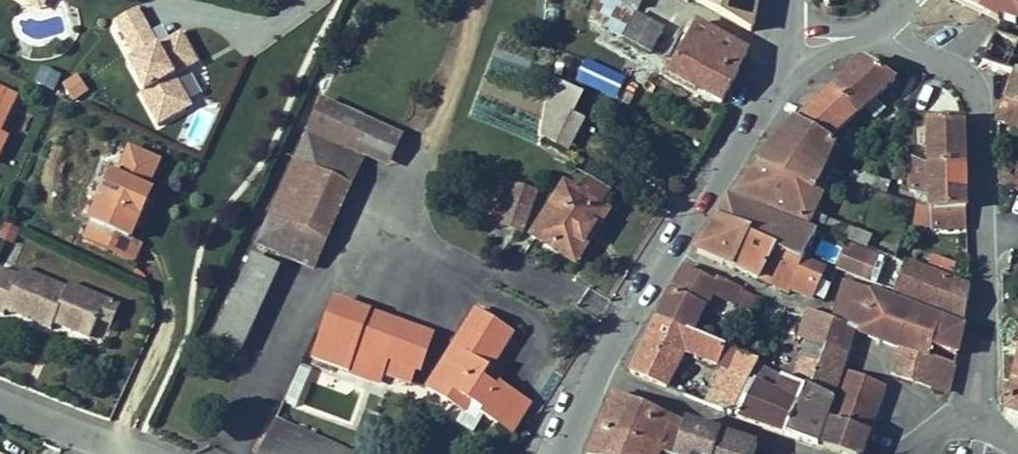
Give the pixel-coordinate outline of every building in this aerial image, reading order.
[(36,5),(45,12),(56,0),(40,0),(36,5)] [(636,9),(640,0),(619,0),(636,9)] [(752,31),(758,0),(694,0),(752,31)] [(997,22),(999,24),(1009,27),(1017,18),(1017,7),(996,0),(990,0),(983,8),(975,0),(950,0),(997,22)] [(622,37),(632,18),(603,2),(592,20),(622,37)] [(116,25),(129,49),(155,34),(141,11),(116,25)] [(662,31),(634,15),(632,18),(622,37),(649,52),(662,31)] [(745,51),(695,24),(667,73),(719,102),(724,94),(735,73),(745,51)] [(155,34),(129,49),(136,61),(162,47),(155,34)] [(170,42),(179,57),(192,50),(183,35),(170,42)] [(994,35),(981,63),(1013,77),(1002,103),(1017,108),(1017,46),(994,35)] [(187,112),(173,87),(178,79),(201,66),(192,50),(179,57),(170,42),(162,47),(136,61),(130,65),(145,93),(141,96),(159,128),(187,112)] [(583,60),(574,83),(617,98),(625,75),(583,60)] [(845,77),(848,80),(834,94),(859,111),(892,80),(862,62),(845,77)] [(41,66),(34,82),(53,90),(60,74),(41,66)] [(77,73),(60,84),(72,101),(88,91),(77,73)] [(845,77),(830,91),(834,94),(848,80),(845,77)] [(194,109),(178,79),(173,87),(187,112),(194,109)] [(9,139),(3,136),(20,98),(0,89),(0,159),(9,139)] [(859,111),(834,94),(830,91),(811,108),(796,122),(801,124),(827,139),(859,111)] [(1017,131),(1017,108),(1002,103),(995,121),(1017,131)] [(539,136),(555,145),(559,135),(570,115),(544,104),(539,136)] [(570,115),(559,135),(570,140),(580,121),(570,115)] [(962,119),(925,122),(927,166),(928,167),(959,164),(957,146),(962,145),(962,119)] [(758,164),(813,188),(815,183),(833,143),(827,139),(801,124),(796,122),(758,164)] [(306,135),(271,213),(327,237),(362,161),(306,135)] [(123,142),(81,239),(135,263),(144,243),(132,238),(166,161),(123,142)] [(821,229),(825,219),(810,213),(823,186),(815,183),(813,188),(758,164),(730,193),(821,229)] [(928,167),(927,166),(928,210),(959,207),(959,190),(963,190),(962,164),(959,164),(928,167)] [(827,174),(835,177),(837,172),(829,169),(827,174)] [(997,184),(1012,190),(1015,179),(996,172),(997,184)] [(874,191),(877,181),(858,174),(854,184),(874,191)] [(512,185),(501,181),(488,219),(499,223),(512,185)] [(533,192),(512,185),(499,223),(519,231),(533,192)] [(606,212),(563,185),(531,236),(567,259),(586,229),(593,233),(606,212)] [(959,190),(959,207),(928,210),(929,228),(964,227),(963,190),(959,190)] [(800,261),(803,255),(814,233),(759,215),(726,199),(714,218),(751,233),(730,268),(756,280),(762,272),(779,280),(775,289),(786,294),(788,290),(800,261)] [(312,269),(327,237),(271,213),(257,244),(312,269)] [(694,251),(730,268),(751,233),(714,218),(694,251)] [(821,229),(826,231),(830,221),(825,219),(821,229)] [(826,231),(849,240),(853,230),(830,221),(826,231)] [(0,226),(0,239),(13,243),(17,228),(1,223),(0,226)] [(574,263),(593,233),(586,229),(567,259),(574,263)] [(862,245),(866,235),(853,230),(849,240),(862,245)] [(834,261),(840,246),(820,239),(815,255),(834,261)] [(819,269),(821,263),(803,255),(800,261),(819,269)] [(251,258),(214,340),(240,352),(278,270),(251,258)] [(904,264),(892,292),(909,298),(963,319),(968,289),(965,288),(904,264)] [(23,277),(2,268),(0,273),(0,313),(6,316),(9,311),(53,329),(56,321),(93,336),(101,318),(109,298),(73,283),(71,287),(26,268),(23,277)] [(740,309),(748,293),(716,280),(715,283),(683,268),(673,282),(664,298),(656,314),(654,318),(689,333),(709,292),(740,309)] [(756,280),(775,289),(779,280),(762,272),(756,280)] [(851,331),(855,333),(867,292),(842,283),(831,320),(851,331)] [(855,333),(877,341),(889,300),(867,292),(855,333)] [(101,318),(118,324),(127,304),(109,298),(101,318)] [(877,341),(898,348),(898,345),(909,308),(889,300),(877,341)] [(412,371),(424,336),(335,302),(317,348),(406,380),(409,370),(412,371)] [(898,345),(927,358),(929,348),(955,355),(960,327),(909,308),(898,345)] [(475,311),(425,389),(446,402),(452,392),(467,402),(481,411),(478,415),(495,426),(515,395),(498,384),(496,388),(482,379),(510,334),(475,311)] [(806,311),(804,317),(803,320),(797,338),(823,346),(844,352),(851,331),(831,320),(806,311)] [(682,351),(715,365),(723,347),(689,333),(654,318),(628,372),(663,387),(682,351)] [(946,393),(952,366),(927,358),(898,345),(898,348),(890,374),(946,393)] [(823,346),(816,366),(807,388),(829,397),(844,352),(823,346)] [(955,355),(929,348),(927,358),(952,366),(955,355)] [(757,361),(736,353),(725,372),(747,381),(754,366),(757,361)] [(784,433),(804,387),(807,388),(816,366),(799,360),(791,383),(778,377),(770,393),(752,384),(735,417),(784,433)] [(754,366),(747,381),(752,384),(770,393),(778,377),(754,366)] [(747,381),(725,372),(721,371),(704,404),(730,415),(747,381)] [(846,372),(830,421),(867,433),(883,386),(846,372)] [(1017,415),(1017,384),(1012,382),(1004,410),(1017,415)] [(832,398),(829,397),(807,388),(804,387),(784,433),(815,444),(832,398)] [(452,392),(446,402),(460,411),(467,402),(452,392)] [(528,404),(515,395),(495,426),(509,434),(528,404)] [(623,438),(637,406),(612,396),(587,453),(663,453),(623,438)] [(682,425),(637,406),(623,438),(663,453),(672,453),(680,432),(682,425)] [(867,433),(830,421),(822,446),(847,453),(860,453),(867,433)] [(274,422),(260,453),(347,453),(274,422)] [(706,433),(682,425),(680,432),(703,440),(706,433)] [(718,437),(706,433),(703,440),(680,432),(672,453),(712,453),(718,437)] [(718,437),(712,453),(746,453),(725,448),(728,440),(718,437)] [(728,440),(725,448),(746,453),(752,453),(754,449),(728,440)]
